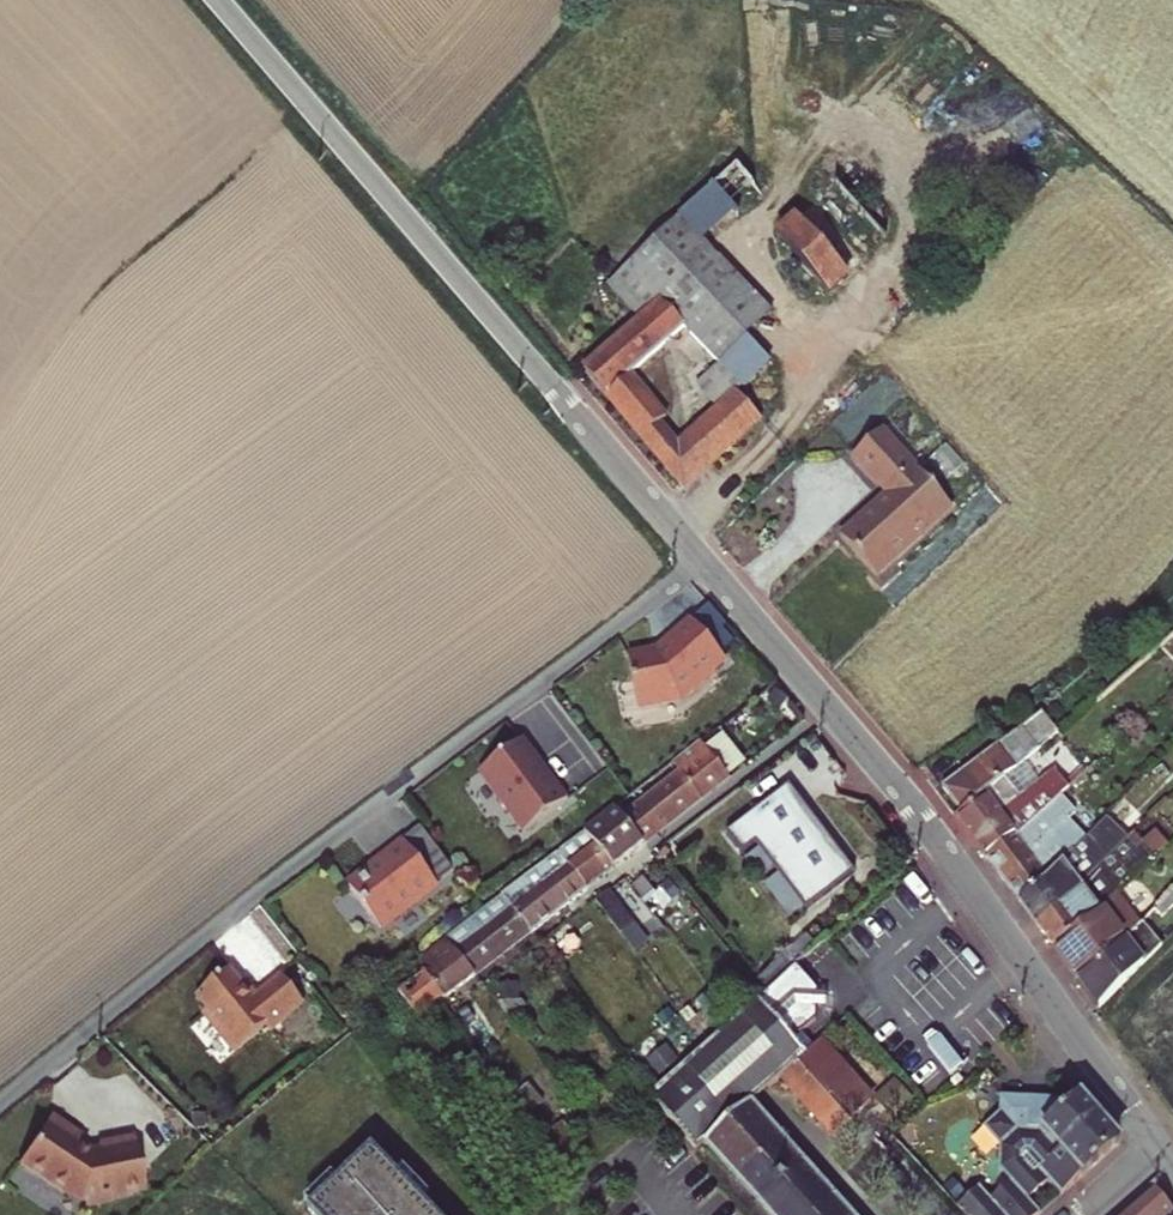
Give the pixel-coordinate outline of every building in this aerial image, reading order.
[(944,104),(966,148),(1010,126),(988,82),(944,104)] [(773,313),(712,251),(743,223),(739,218),(763,196),(736,167),(609,287),(640,321),(587,371),(686,490),(763,421),(737,392),(742,387),(726,370),(719,363),(773,313)] [(836,189),(780,240),(827,292),(883,240),(836,189)] [(737,360),(726,370),(742,387),(753,378),(737,360)] [(879,580),(955,512),(885,433),(856,460),(889,497),(843,539),(879,580)] [(712,600),(693,616),(712,637),(726,625),(730,622),(712,600)] [(658,646),(630,651),(639,701),(682,694),(691,686),(694,688),(718,668),(715,665),(727,655),(724,652),(693,616),(668,637),(671,640),(660,649),(658,646)] [(726,625),(712,637),(724,652),(738,639),(726,625)] [(962,815),(982,799),(980,796),(1059,734),(1042,713),(942,789),(962,815)] [(519,742),(481,772),(507,806),(504,808),(523,833),(568,799),(553,780),(550,782),(519,742)] [(622,820),(643,845),(730,779),(701,742),(675,762),(684,774),(622,820)] [(1009,778),(982,799),(962,815),(958,818),(990,860),(1062,798),(1070,789),(1056,772),(1024,797),(1009,778)] [(790,780),(726,827),(741,848),(756,838),(805,906),(855,870),(790,780)] [(1062,798),(990,860),(1019,900),(1084,843),(1067,821),(1075,815),(1062,798)] [(586,833),(614,868),(643,845),(622,820),(615,811),(586,833)] [(1084,843),(1019,900),(1039,925),(1127,844),(1104,822),(1084,843)] [(422,827),(404,841),(438,885),(456,871),(422,827)] [(586,833),(559,854),(585,890),(614,868),(586,833)] [(1127,844),(1039,925),(1055,948),(1119,894),(1156,858),(1136,835),(1127,844)] [(387,859),(360,880),(391,921),(438,885),(404,841),(384,856),(387,859)] [(504,896),(530,931),(585,890),(559,854),(504,896)] [(606,894),(595,903),(612,925),(623,916),(606,894)] [(1119,894),(1055,948),(1079,980),(1142,924),(1119,894)] [(1156,911),(1164,919),(1172,910),(1172,894),(1156,911)] [(504,896),(450,937),(476,972),(530,931),(504,896)] [(623,916),(612,925),(620,937),(635,926),(626,914),(623,916)] [(1142,924),(1079,980),(1100,1007),(1164,945),(1142,924)] [(418,962),(444,997),(476,972),(450,937),(418,962)] [(418,962),(390,983),(416,1018),(444,997),(418,962)] [(215,979),(257,1033),(266,1024),(271,1029),(304,1000),(282,974),(255,997),(230,967),(215,979)] [(798,967),(759,1000),(808,1055),(814,1050),(801,1035),(816,1023),(817,1008),(818,998),(819,990),(798,967)] [(234,1051),(257,1033),(215,979),(198,994),(208,1008),(202,1013),(234,1051)] [(519,984),(501,985),(502,1002),(520,1002),(519,984)] [(831,999),(818,998),(817,1008),(830,1009),(831,999)] [(759,1000),(648,1095),(656,1105),(675,1127),(697,1152),(707,1144),(751,1105),(781,1078),(798,1064),(808,1055),(759,1000)] [(808,1055),(798,1064),(849,1122),(866,1108),(871,1102),(820,1044),(814,1050),(808,1055)] [(849,1122),(798,1064),(781,1078),(833,1135),(849,1122)] [(961,1214),(1039,1214),(1028,1202),(1048,1185),(1060,1198),(1119,1145),(1083,1097),(1068,1111),(1061,1103),(1041,1102),(1041,1108),(1031,1108),(1031,1101),(1004,1100),(1003,1112),(982,1131),(999,1150),(998,1173),(1009,1186),(990,1203),(979,1190),(956,1210),(961,1214)] [(751,1105),(707,1144),(770,1214),(850,1214),(751,1105)] [(80,1134),(49,1114),(18,1161),(69,1194),(71,1191),(86,1200),(87,1206),(113,1201),(112,1195),(134,1190),(134,1187),(146,1184),(136,1135),(100,1142),(87,1153),(75,1142),(80,1134)] [(305,1214),(307,1214),(431,1214),(369,1152),(305,1214)] [(1138,1209),(1144,1214),(1172,1214),(1156,1194),(1138,1209)]
